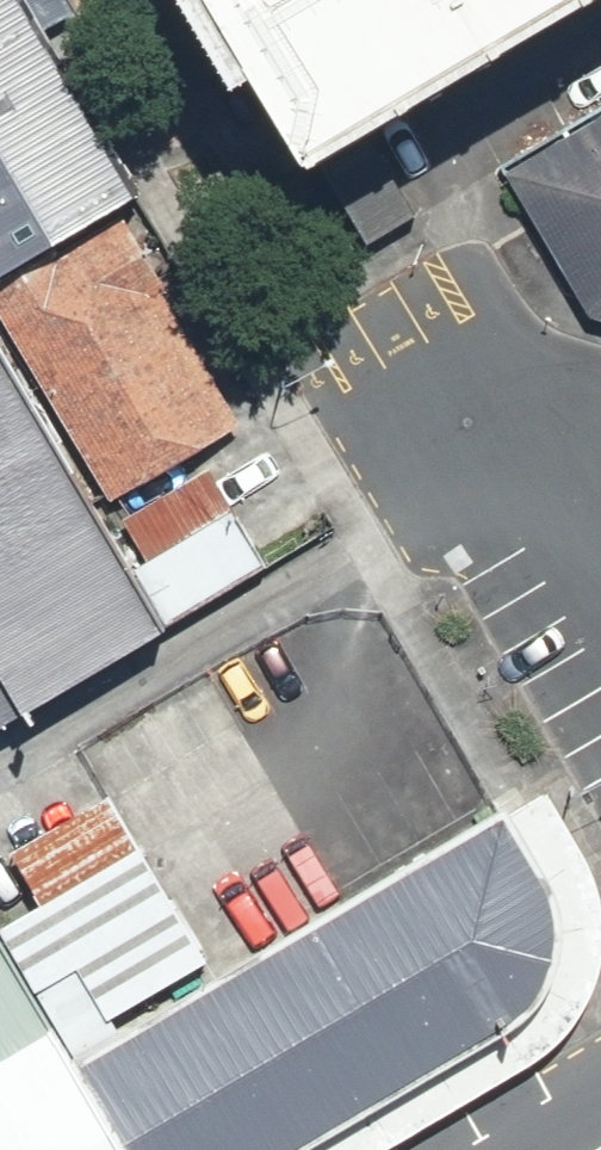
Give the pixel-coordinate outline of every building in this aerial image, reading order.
[(13,0),(0,0),(0,299),(139,221),(13,0)] [(600,0),(188,0),(240,88),(260,78),(313,169),(600,0)] [(514,184),(597,324),(600,325),(600,133),(514,184)] [(124,243),(0,313),(0,325),(117,530),(246,457),(124,243)] [(0,366),(0,745),(9,748),(173,653),(0,366)] [(59,1050),(67,1069),(209,978),(109,817),(16,867),(45,917),(0,945),(0,946),(59,1050)] [(76,1084),(114,1149),(346,1149),(526,1046),(554,1008),(564,972),(562,922),(507,826),(76,1084)] [(59,1050),(0,946),(0,1083),(59,1050)] [(76,1084),(67,1069),(59,1050),(0,1083),(0,1149),(114,1149),(76,1084)]
